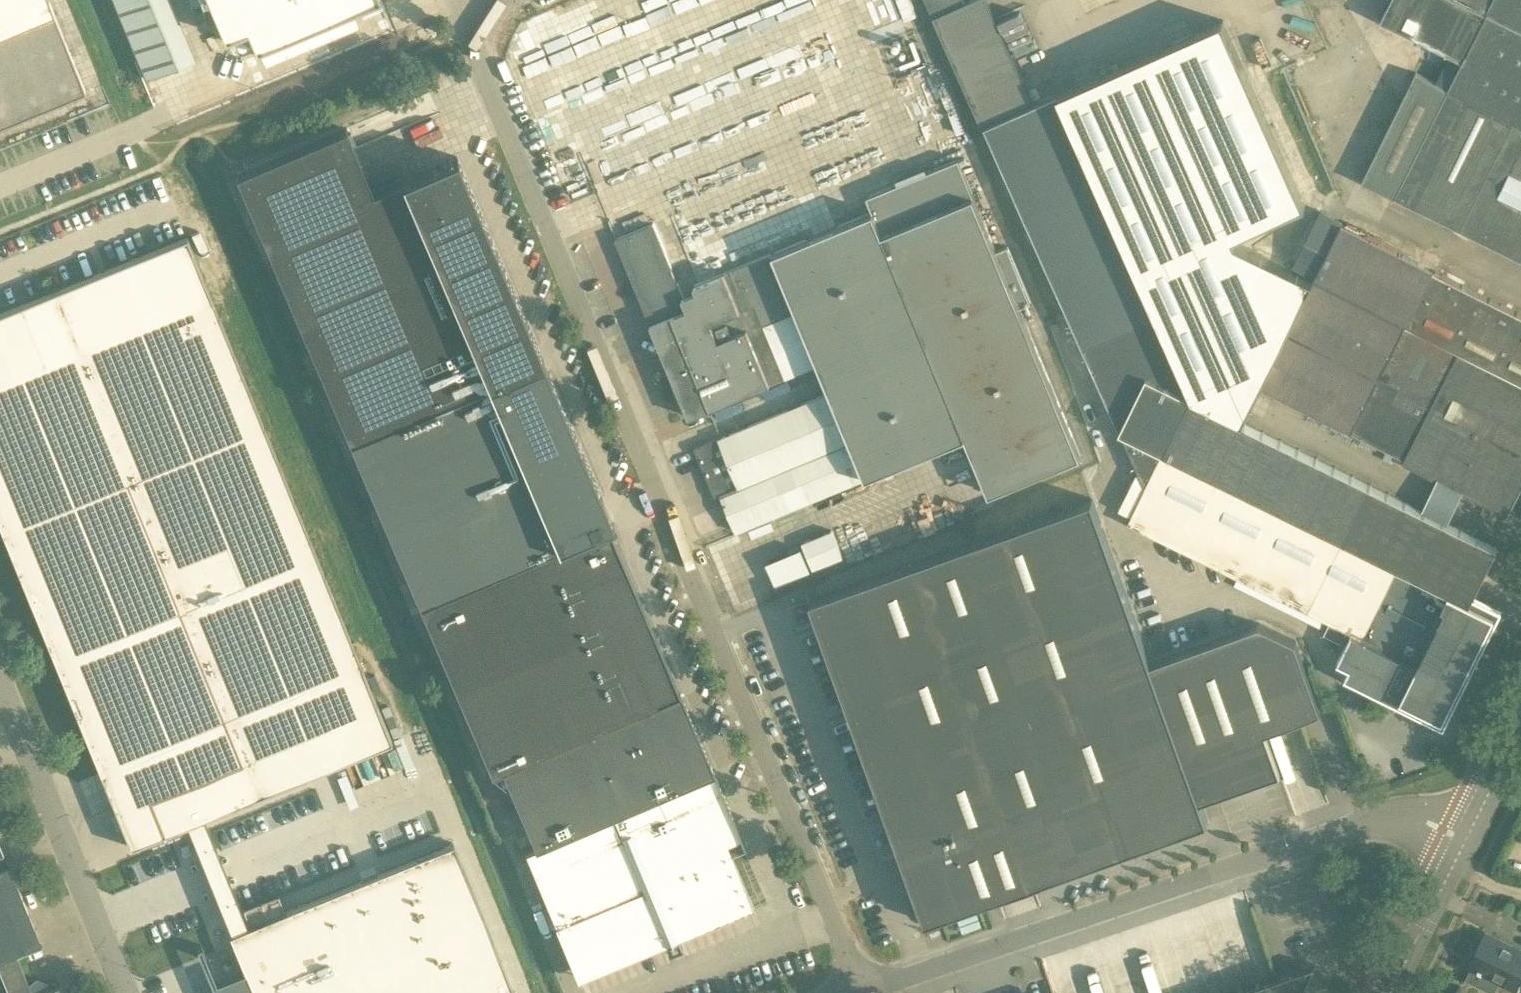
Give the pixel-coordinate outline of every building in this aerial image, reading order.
[(83,89),(52,14),(47,0),(0,0),(0,123),(83,89)] [(224,35),(247,26),(255,45),(362,0),(209,0),(224,35)] [(888,157),(870,141),(865,111),(877,113),(895,94),(887,46),(838,0),(836,0),(835,1),(834,0),(564,0),(582,18),(589,17),(611,152),(632,172),(608,176),(629,179),(640,167),(645,195),(686,189),(699,201),(713,187),(715,204),(732,207),(741,197),(732,196),(741,185),(752,195),(768,178),(766,177),(888,157)] [(984,127),(1081,348),(1093,343),(1155,316),(1056,94),(1032,105),(985,0),(971,0),(963,3),(962,0),(924,0),(932,18),(981,128),(984,127)] [(1382,18),(1451,53),(1436,82),(1448,88),(1394,198),(1520,260),(1520,0),(1391,0),(1382,18)] [(1093,343),(1081,348),(1144,491),(1128,523),(1329,621),(1323,634),(1345,644),(1337,661),(1350,668),(1346,676),(1443,724),(1499,609),(1474,597),(1472,596),(1497,546),(1242,421),(1312,281),(1236,242),(1233,236),(1320,198),(1238,13),(1056,94),(1155,316),(1093,343)] [(554,840),(649,799),(712,772),(677,690),(606,526),(611,523),(457,154),(372,189),(346,127),(233,176),(456,692),(467,687),(502,769),(535,848),(554,840)] [(718,496),(733,534),(733,532),(962,439),(986,496),(1077,458),(1017,310),(1028,306),(1005,249),(996,252),(958,158),(867,195),(873,210),(773,251),(831,393),(718,440),(717,439),(691,450),(711,499),(718,496)] [(1341,224),(1342,223),(1319,212),(1291,266),(1314,277),(1314,278),(1520,382),(1520,315),(1341,224)] [(686,419),(813,366),(768,256),(692,287),(694,293),(681,298),(651,225),(613,241),(686,419)] [(360,666),(185,237),(22,304),(45,362),(0,380),(0,526),(100,772),(115,810),(375,704),(359,666),(360,666)] [(1314,278),(1259,387),(1404,460),(1402,463),(1519,522),(1520,520),(1520,382),(1314,278)] [(1281,771),(1266,730),(1321,710),(1296,640),(1260,623),(1151,662),(1092,498),(811,599),(904,860),(908,859),(913,873),(909,874),(926,922),(983,901),(961,839),(1009,822),(1031,883),(1208,820),(1200,800),(1281,771)] [(831,530),(801,542),(812,569),(842,557),(831,530)] [(743,844),(712,772),(649,799),(657,819),(561,858),(554,840),(535,848),(525,852),(555,925),(554,925),(577,979),(752,906),(729,850),(743,844)] [(657,819),(649,799),(554,840),(561,858),(657,819)] [(229,931),(243,967),(219,977),(214,989),(215,992),(505,992),(512,990),(453,841),(229,931)] [(15,955),(40,945),(8,866),(0,844),(0,983),(23,974),(15,955)] [(179,950),(214,935),(222,954),(226,952),(208,910),(169,927),(179,950)] [(1472,967),(1467,978),(1494,992),(1500,981),(1520,991),(1520,949),(1486,932),(1469,965),(1472,967)] [(1312,966),(1232,992),(1299,992),(1312,966)] [(57,985),(44,991),(42,986),(33,982),(27,985),(23,974),(0,983),(0,992),(61,992),(57,985)]
